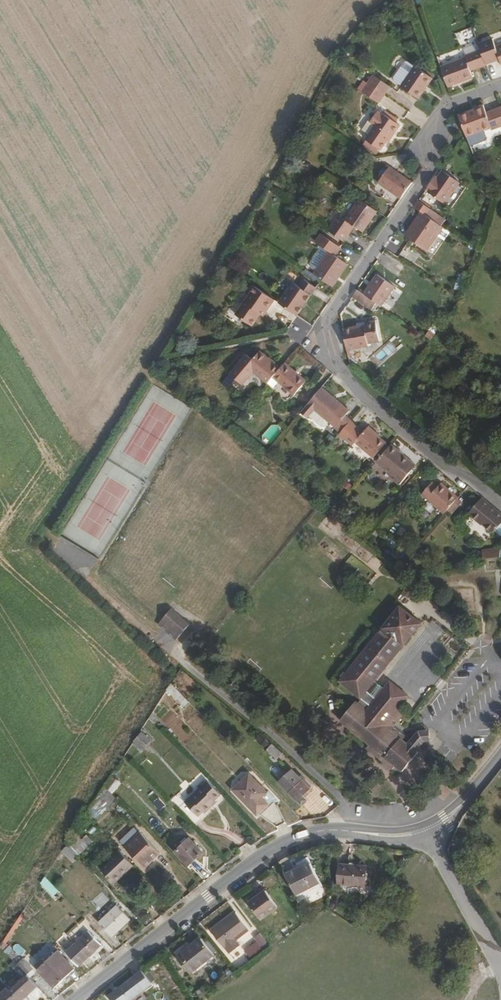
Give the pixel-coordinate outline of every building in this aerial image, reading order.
[(496,44),(493,36),(479,41),(482,48),(487,62),(500,57),(500,58),(500,43),(496,44)] [(472,73),(469,68),(487,62),(482,48),(464,54),(465,56),(441,65),(448,85),(459,81),(458,78),(472,73)] [(401,85),(416,65),(409,60),(405,62),(395,77),(395,81),(401,85)] [(418,97),(433,77),(416,65),(401,85),(418,97)] [(390,84),(373,73),(367,82),(384,93),(390,84)] [(486,111),(483,103),(474,106),(474,108),(458,114),(465,133),(481,127),(482,130),(500,124),(500,105),(486,111)] [(393,133),(400,124),(383,112),(382,113),(377,110),(370,121),(374,124),(365,137),(380,148),(386,140),(392,131),(393,133)] [(399,197),(411,180),(388,165),(377,181),(399,197)] [(443,202),(458,180),(441,168),(436,175),(432,181),(430,179),(425,187),(427,189),(426,190),(443,202)] [(362,229),(376,209),(359,197),(344,217),(338,213),(327,229),(343,240),(353,224),(362,229)] [(429,208),(416,199),(412,204),(420,210),(425,213),(429,208)] [(437,234),(435,232),(441,224),(425,213),(420,210),(403,234),(426,250),(437,234)] [(339,274),(347,262),(333,253),(339,244),(320,231),(315,240),(321,244),(328,249),(313,272),(329,283),(336,272),(339,274)] [(313,272),(328,249),(321,244),(310,261),(310,265),(307,268),(313,272)] [(331,285),(339,274),(336,272),(329,283),(331,285)] [(380,305),(393,285),(376,273),(362,293),(372,300),(374,301),(380,305)] [(295,313),(309,294),(314,286),(297,274),(276,302),(295,315),(295,313)] [(264,310),(272,299),(253,285),(248,291),(247,293),(233,312),(249,324),(257,313),(261,308),(264,310)] [(374,301),(372,300),(362,293),(356,288),(351,295),(369,308),(374,301)] [(378,342),(373,321),(362,323),(363,326),(342,330),(346,350),(367,346),(367,344),(378,342)] [(279,366),(273,361),(272,362),(258,350),(251,358),(244,353),(227,372),(241,382),(252,370),(266,382),(279,366)] [(287,400),(304,380),(299,375),(283,362),(279,366),(266,382),(287,400)] [(342,405),(320,386),(299,411),(306,417),(308,415),(313,408),(328,420),(329,421),(342,405)] [(328,420),(313,408),(308,415),(321,425),(324,425),(328,420)] [(340,432),(350,421),(351,420),(344,414),(334,426),(340,432)] [(376,435),(376,433),(368,426),(363,431),(350,421),(340,432),(338,434),(351,445),(354,442),(373,457),(385,443),(376,435)] [(414,466),(397,451),(390,445),(375,461),(393,477),(392,479),(398,484),(414,466)] [(443,513),(456,497),(439,483),(436,487),(430,483),(420,495),(443,513)] [(488,504),(480,497),(466,514),(474,521),(476,519),(479,521),(481,523),(480,524),(491,534),(500,522),(500,515),(488,504)] [(499,557),(498,548),(480,550),(481,559),(499,557)] [(176,637),(190,623),(173,607),(159,621),(176,637)] [(381,673),(381,672),(398,650),(403,644),(404,645),(421,624),(400,607),(344,676),(340,682),(362,699),(358,704),(398,736),(401,732),(393,726),(396,722),(391,717),(394,714),(399,718),(403,713),(397,708),(396,708),(393,711),(378,699),(386,689),(384,688),(375,680),(381,673)] [(397,708),(407,694),(390,681),(384,688),(386,689),(378,699),(393,711),(396,708),(397,708)] [(191,704),(182,695),(170,682),(166,689),(186,708),(191,704)] [(358,704),(356,703),(354,705),(340,721),(370,745),(368,749),(383,761),(386,758),(397,766),(404,772),(419,753),(417,751),(408,744),(403,740),(398,736),(358,704)] [(429,741),(427,730),(419,731),(408,744),(417,751),(425,741),(429,741)] [(279,757),(284,751),(273,743),(269,749),(279,757)] [(397,766),(386,758),(383,761),(394,769),(397,766)] [(313,784),(305,777),(303,779),(300,776),(293,769),(280,781),(297,799),(313,784)] [(268,790),(251,773),(235,788),(258,812),(269,802),(262,795),(268,790)] [(213,803),(219,797),(209,786),(190,803),(206,820),(218,808),(213,803)] [(114,797),(115,795),(109,789),(102,795),(110,803),(115,798),(114,797)] [(160,851),(155,846),(141,832),(125,847),(144,866),(160,851)] [(78,853),(92,840),(86,834),(81,838),(77,834),(67,843),(77,853),(78,853)] [(164,842),(173,852),(182,845),(173,834),(164,842)] [(203,851),(190,837),(177,850),(189,864),(203,851)] [(77,853),(67,843),(63,847),(63,848),(72,857),(77,853)] [(115,879),(129,864),(130,865),(133,863),(118,848),(108,857),(112,860),(102,870),(114,882),(115,880),(115,879)] [(320,882),(311,863),(286,877),(296,895),(320,882)] [(365,888),(366,868),(339,866),(338,886),(365,888)] [(50,881),(46,875),(41,882),(45,886),(50,881)] [(257,917),(273,904),(261,889),(245,902),(257,917)] [(112,934),(131,917),(118,904),(100,922),(97,919),(92,923),(100,932),(105,927),(112,934)] [(226,947),(248,928),(233,912),(211,930),(226,947)] [(79,964),(102,943),(90,930),(67,951),(79,964)] [(258,936),(246,953),(252,958),(264,941),(258,936)] [(192,973),(213,955),(201,940),(179,958),(192,973)] [(55,986),(74,968),(57,950),(37,968),(55,986)] [(19,965),(8,953),(1,964),(4,968),(9,974),(19,965)] [(28,974),(19,965),(9,974),(18,983),(28,974)] [(4,968),(0,972),(0,974),(4,979),(9,974),(4,968)] [(154,983),(144,970),(121,988),(131,999),(132,999),(154,983)] [(28,974),(18,983),(10,990),(11,992),(18,999),(36,999),(45,991),(28,974)] [(11,992),(10,990),(7,986),(0,993),(0,999),(18,999),(11,992)]
